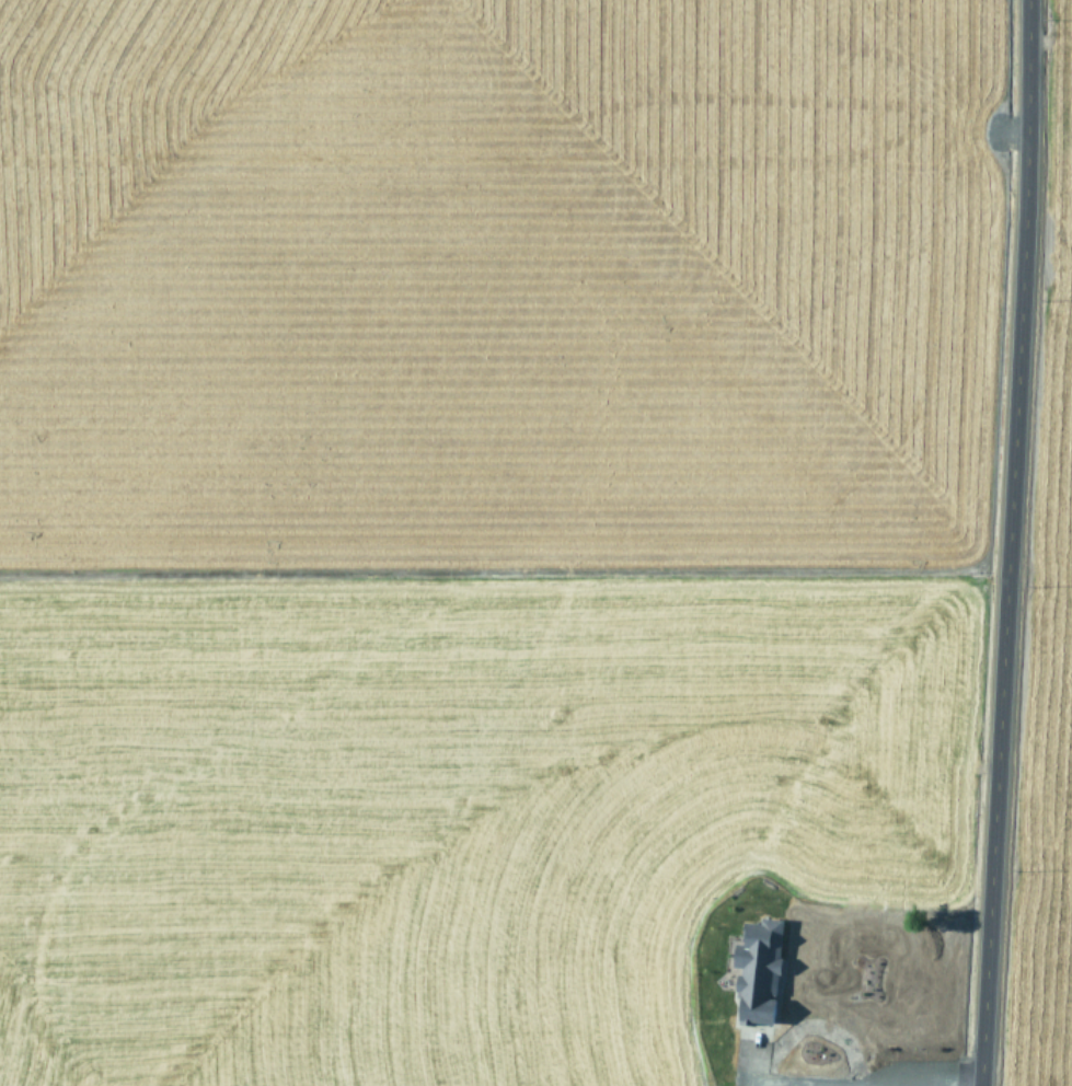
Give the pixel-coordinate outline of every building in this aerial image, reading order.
[(780,920),(758,917),(757,923),(738,922),(737,940),(729,939),(727,951),(729,952),(728,967),(738,968),(737,974),(733,974),(730,996),(736,997),(734,1020),(735,1020),(735,1024),(752,1026),(752,1021),(771,1024),(773,998),(765,998),(766,995),(772,996),(774,974),(776,974),(779,958),(775,957),(780,920)]
